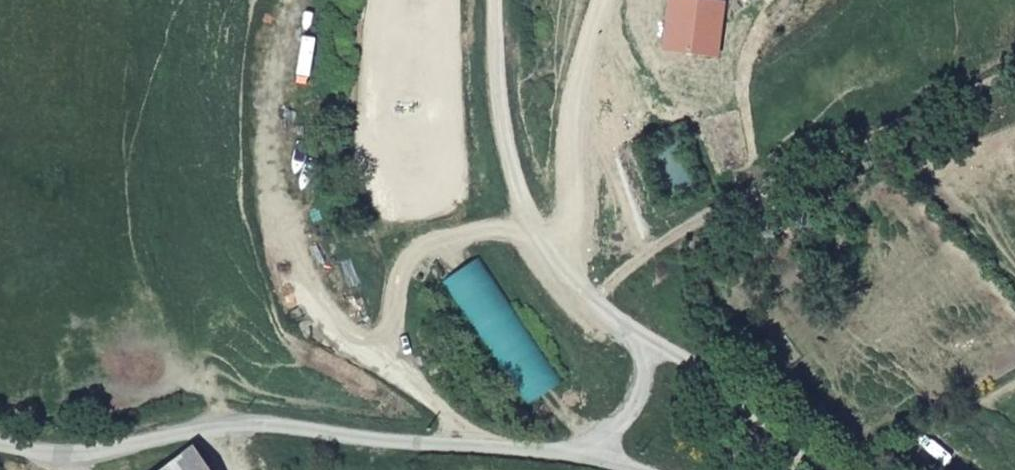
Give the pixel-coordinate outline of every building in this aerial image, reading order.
[(190,445),(156,469),(207,469),(190,445)]
